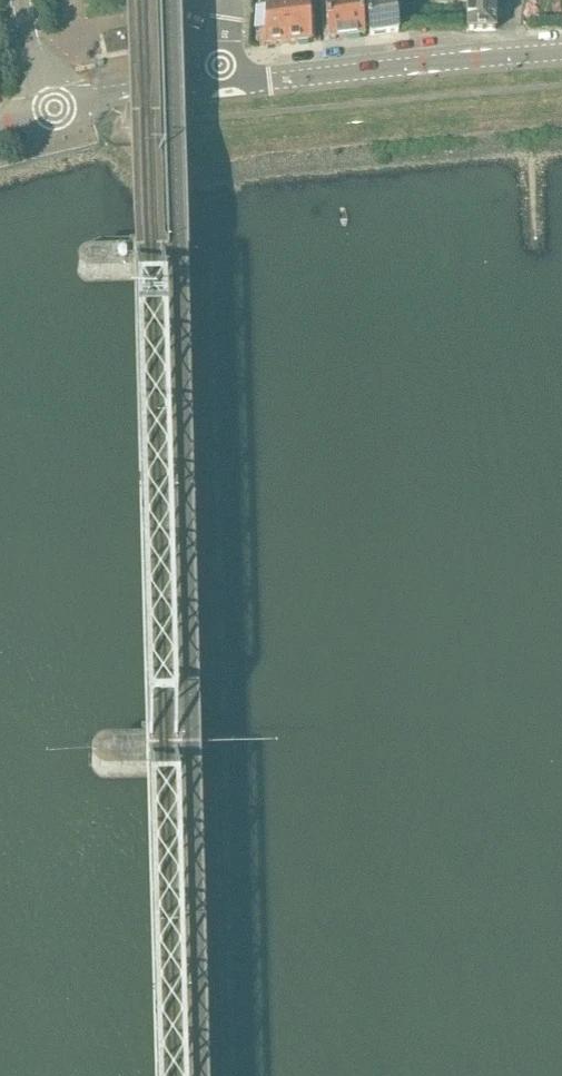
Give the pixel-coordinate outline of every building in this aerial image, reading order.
[(391,0),(372,0),(369,1),(370,9),(366,9),(370,36),(398,32),(395,5),(391,6),(391,0)] [(461,1),(468,1),(467,31),(496,31),(496,0),(461,0),(461,1)] [(284,32),(285,45),(312,43),(308,1),(287,3),(290,31),(284,32)] [(365,37),(361,1),(325,6),(329,41),(365,37)] [(259,47),(285,45),(284,32),(290,31),(287,3),(266,5),(264,32),(260,32),(259,47)] [(136,50),(134,41),(112,45),(114,54),(116,61),(137,57),(136,50)] [(84,280),(90,281),(181,278),(184,276),(187,273),(187,268),(186,263),(182,259),(178,257),(176,257),(88,259),(84,261),(80,265),(78,269),(79,274),(81,278),(84,280)]
